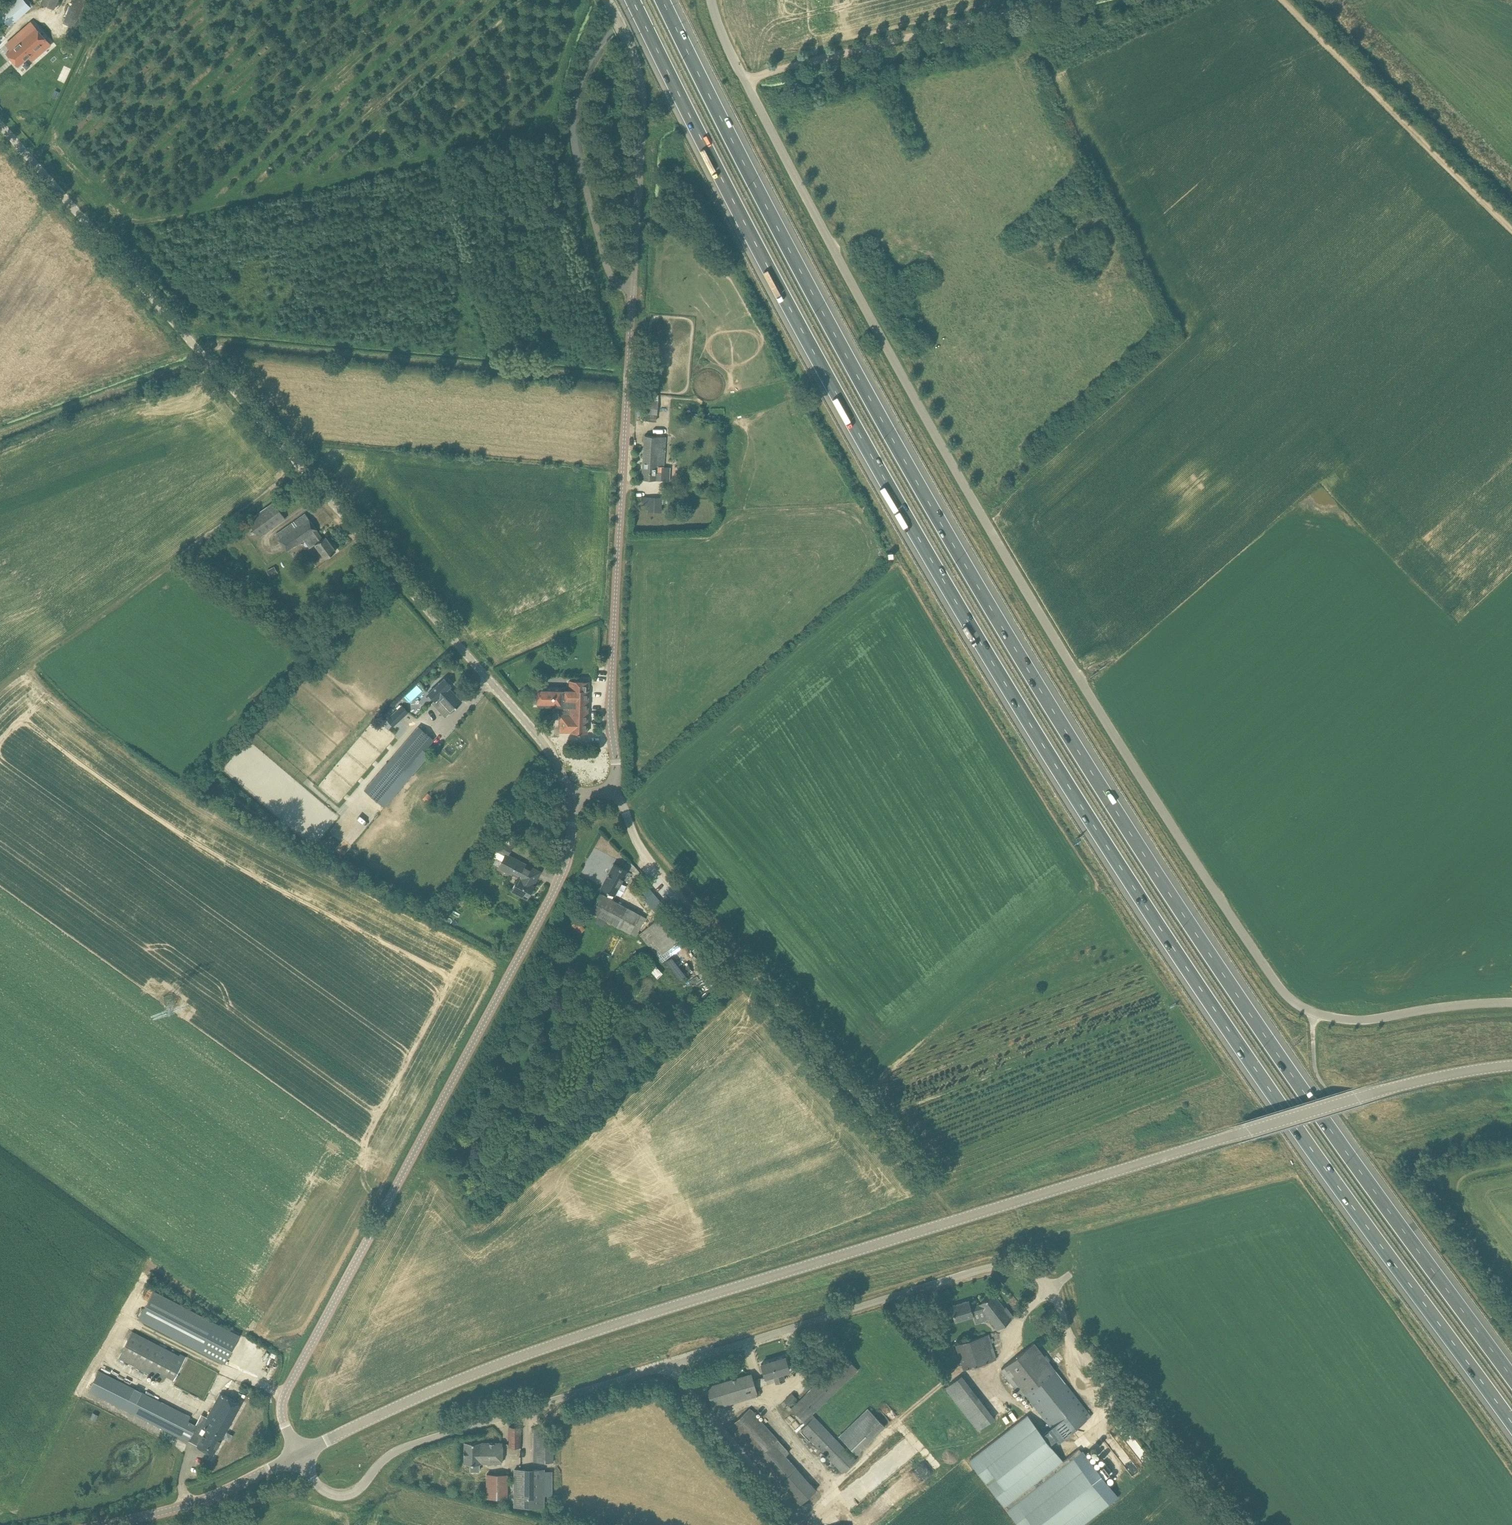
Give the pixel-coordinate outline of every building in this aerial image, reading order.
[(25,0),(15,0),(25,11),(30,7),(25,0)] [(42,3),(55,9),(59,0),(43,0),(42,3)] [(4,9),(4,8),(0,11),(0,24),(5,20),(9,25),(14,20),(4,9)] [(33,61),(40,54),(51,45),(33,24),(18,38),(16,36),(6,44),(10,49),(7,52),(19,66),(29,57),(33,61)] [(657,413),(657,394),(645,393),(645,413),(657,413)] [(664,436),(655,435),(645,435),(642,479),(661,480),(664,436)] [(639,496),(639,512),(660,511),(660,496),(639,496)] [(259,537),(285,518),(274,502),(248,520),(259,537)] [(305,513),(276,535),(288,551),(312,533),(318,542),(315,544),(325,558),(336,551),(325,536),(322,538),(318,532),(318,531),(305,513)] [(228,533),(213,545),(219,552),(233,541),(228,533)] [(445,716),(455,708),(462,701),(449,687),(451,685),(444,678),(428,693),(435,700),(433,703),(445,716)] [(570,689),(538,688),(538,705),(553,706),(553,712),(557,712),(557,706),(561,706),(560,731),(587,732),(589,681),(570,680),(570,689)] [(394,726),(409,712),(402,705),(387,719),(394,726)] [(424,750),(433,739),(418,727),(365,790),(385,806),(429,754),(424,750)] [(434,798),(428,793),(423,798),(428,804),(434,798)] [(540,872),(509,855),(508,855),(513,847),(499,839),(492,852),(503,858),(499,866),(519,877),(512,889),(527,897),(534,885),(533,884),(540,872)] [(627,870),(614,863),(601,888),(614,895),(627,870)] [(663,961),(691,937),(646,884),(640,889),(647,896),(662,915),(639,934),(663,961)] [(640,913),(600,892),(590,911),(630,933),(640,913)] [(585,929),(577,920),(572,924),(580,933),(585,929)] [(656,977),(662,974),(654,962),(648,966),(656,977)] [(722,986),(716,990),(724,998),(729,993),(722,986)] [(154,1290),(139,1318),(225,1363),(239,1335),(154,1290)] [(998,1329),(1006,1323),(1014,1317),(1006,1306),(1004,1308),(993,1293),(978,1304),(971,1307),(969,1300),(950,1306),(955,1321),(973,1316),(973,1313),(983,1310),(998,1329)] [(132,1331),(119,1357),(164,1381),(166,1376),(173,1380),(186,1356),(180,1353),(175,1351),(174,1353),(132,1331)] [(962,1369),(986,1362),(995,1359),(987,1333),(954,1344),(962,1369)] [(1061,1439),(1083,1422),(1091,1416),(1034,1343),(1004,1366),(1032,1402),(1061,1439)] [(785,1356),(761,1364),(765,1377),(774,1375),(776,1382),(785,1380),(782,1372),(789,1370),(785,1356)] [(858,1369),(852,1363),(845,1356),(822,1378),(817,1373),(810,1380),(814,1385),(791,1408),(804,1421),(806,1424),(801,1428),(843,1472),(856,1460),(814,1416),(811,1414),(858,1369)] [(189,1420),(191,1417),(98,1371),(88,1391),(189,1441),(197,1425),(197,1424),(189,1420)] [(751,1373),(707,1386),(713,1408),(757,1395),(751,1373)] [(978,1430),(994,1418),(961,1375),(945,1387),(978,1430)] [(207,1427),(197,1445),(213,1454),(240,1404),(220,1393),(203,1425),(207,1427)] [(792,1393),(784,1400),(789,1406),(798,1398),(792,1393)] [(855,1453),(884,1424),(867,1406),(837,1435),(855,1453)] [(789,1452),(784,1446),(749,1408),(730,1425),(801,1503),(808,1497),(816,1489),(786,1455),(789,1452)] [(969,1460),(1019,1524),(1081,1524),(1117,1497),(1103,1479),(1112,1471),(1104,1461),(1095,1468),(1079,1448),(1061,1461),(1050,1447),(1061,1439),(1050,1427),(1041,1434),(1026,1415),(1005,1431),(969,1459),(969,1460)] [(520,1446),(521,1436),(521,1426),(509,1426),(509,1446),(520,1446)] [(537,1462),(553,1462),(554,1427),(538,1427),(537,1462)] [(467,1442),(466,1461),(470,1461),(470,1471),(480,1471),(480,1462),(502,1462),(502,1453),(502,1443),(480,1442),(467,1442)] [(545,1507),(544,1469),(514,1469),(514,1507),(545,1507)] [(508,1474),(486,1474),(486,1498),(508,1498),(508,1474)]
